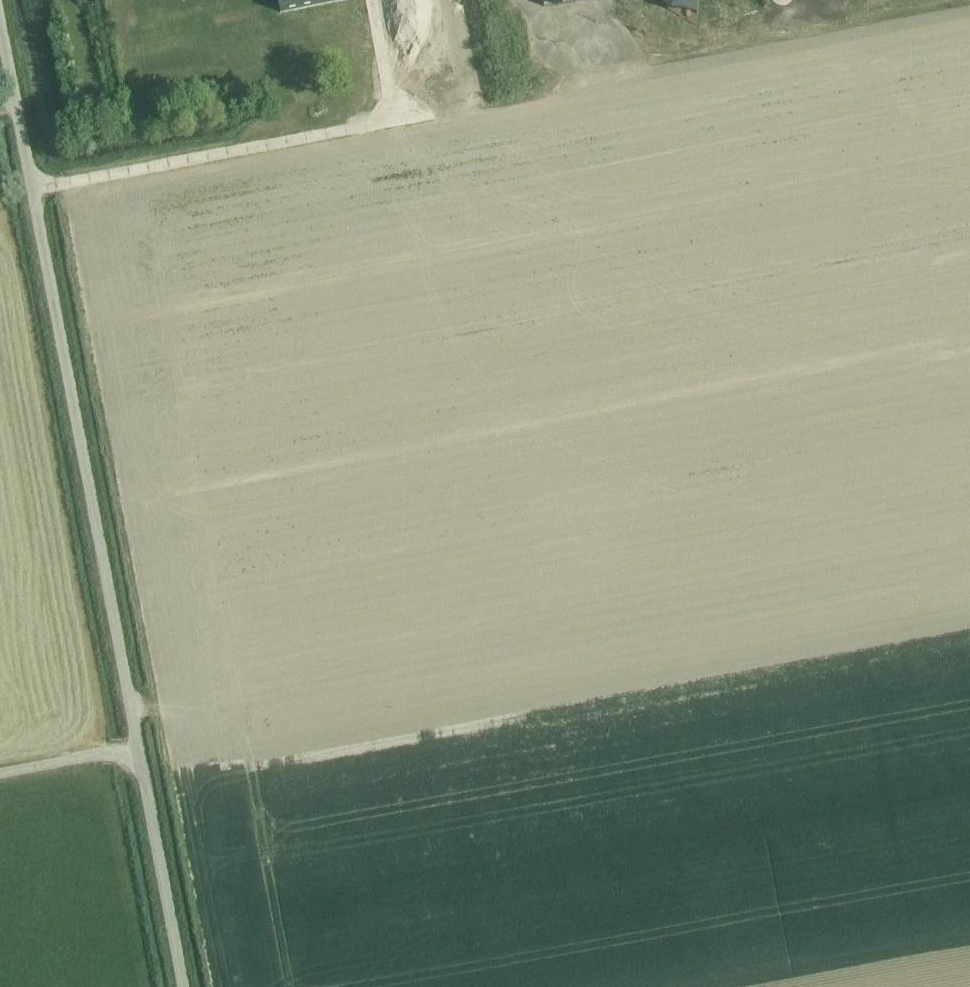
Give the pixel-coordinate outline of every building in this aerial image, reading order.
[(281,13),(345,0),(278,0),(281,13)] [(696,27),(698,0),(652,0),(696,27)]
